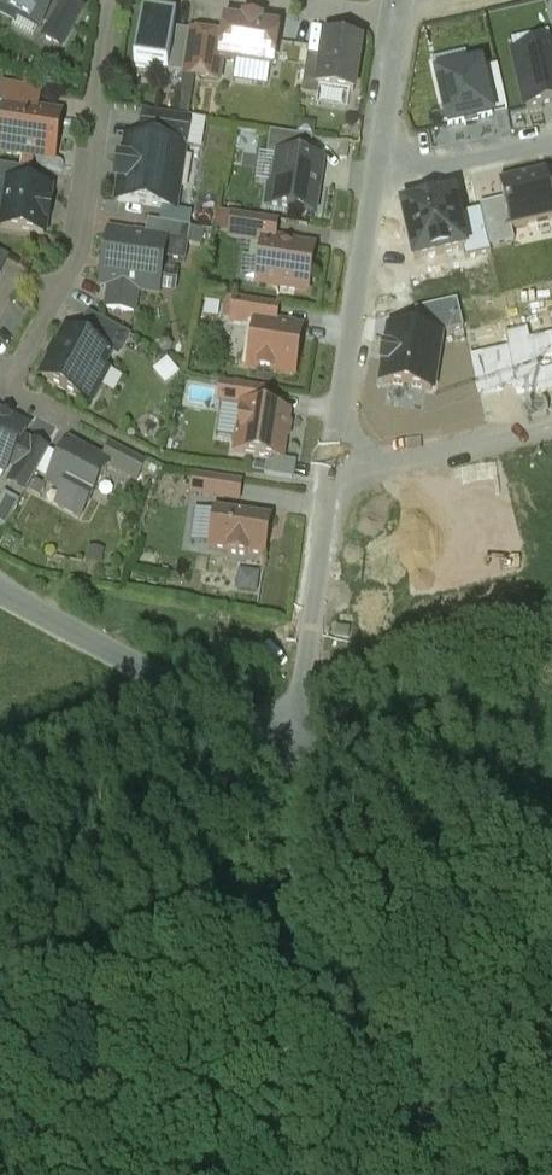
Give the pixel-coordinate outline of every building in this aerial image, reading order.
[(0,5),(0,6),(2,7),(0,10),(0,14),(17,24),(20,17),(42,29),(44,27),(58,0),(3,0),(0,5)] [(58,0),(44,27),(50,30),(45,40),(62,50),(83,12),(65,2),(64,4),(58,0)] [(178,17),(144,12),(136,69),(169,74),(176,32),(178,17)] [(263,25),(245,22),(245,27),(228,25),(226,40),(222,63),(224,63),(273,70),(279,32),(262,30),(263,25)] [(176,32),(169,74),(183,77),(190,34),(176,32)] [(226,40),(190,35),(183,77),(221,83),(224,63),(222,63),(226,40)] [(363,46),(326,40),(323,61),(319,90),(320,90),(355,96),(363,46)] [(516,60),(528,115),(551,110),(551,52),(516,60)] [(309,59),(303,97),(319,100),(320,90),(319,90),(323,61),(309,59)] [(477,68),(432,78),(444,131),(489,121),(477,68)] [(62,119),(7,110),(0,153),(55,161),(62,119)] [(191,121),(147,115),(143,144),(184,150),(184,152),(186,152),(191,121)] [(314,140),(271,134),(268,157),(280,158),(280,157),(311,162),(314,140)] [(143,144),(129,142),(126,164),(121,163),(118,181),(123,182),(120,204),(175,212),(184,152),(184,150),(143,144)] [(311,162),(280,157),(280,158),(276,186),(272,186),(268,206),(315,213),(323,164),(311,162)] [(0,167),(0,184),(10,186),(10,184),(35,188),(37,173),(0,167)] [(502,186),(511,231),(551,223),(551,206),(546,178),(502,186)] [(35,188),(10,184),(10,186),(3,231),(45,238),(47,222),(50,223),(53,207),(50,207),(52,191),(35,188)] [(278,223),(235,216),(232,239),(265,244),(265,243),(275,245),(278,223)] [(192,230),(149,224),(146,240),(167,244),(167,245),(189,248),(192,230)] [(146,240),(110,235),(102,286),(160,295),(167,245),(167,244),(146,240)] [(275,245),(265,243),(265,244),(259,286),(308,294),(315,251),(275,245)] [(279,306),(236,300),(233,323),(257,326),(257,325),(276,328),(279,306)] [(276,328),(257,325),(257,326),(250,370),(295,377),(302,332),(276,328)] [(110,356),(68,334),(44,379),(82,399),(81,402),(92,408),(101,390),(94,386),(110,356)] [(433,400),(442,341),(390,334),(381,393),(433,400)] [(224,384),(214,382),(210,403),(220,405),(224,384)] [(266,390),(224,384),(220,405),(220,407),(244,410),(244,409),(263,412),(266,390)] [(263,412),(244,409),(244,410),(237,454),(268,459),(282,461),(289,416),(263,412)] [(6,475),(10,467),(25,441),(29,432),(0,417),(0,472),(6,475)] [(25,441),(10,467),(17,471),(31,444),(25,441)] [(17,471),(13,479),(30,488),(49,453),(32,444),(31,444),(17,471)] [(104,465),(70,447),(50,485),(89,506),(110,468),(104,465)] [(147,466),(113,448),(104,465),(110,468),(138,483),(147,466)] [(282,461),(268,459),(265,476),(293,480),(296,463),(282,461)] [(242,488),(194,480),(190,501),(238,510),(242,488)] [(273,520),(215,511),(209,549),(230,552),(229,555),(248,557),(249,555),(267,558),(273,520)] [(244,588),(263,587),(262,572),(243,574),(244,588)]
